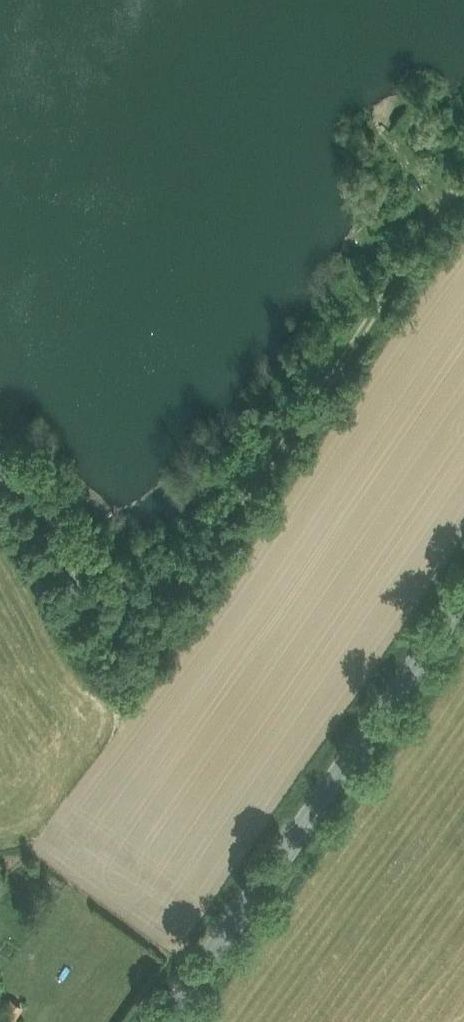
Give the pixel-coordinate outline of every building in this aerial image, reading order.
[(29,1005),(12,993),(0,1010),(0,1021),(17,1021),(29,1005)]
